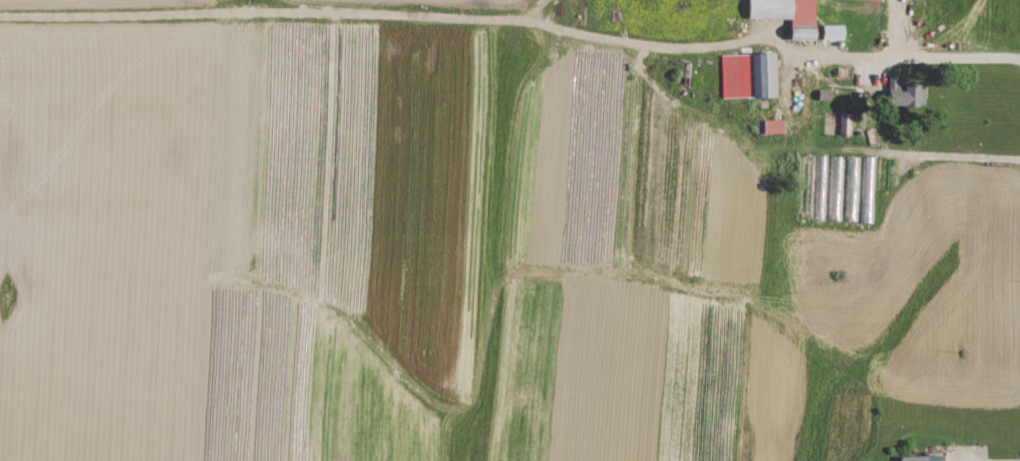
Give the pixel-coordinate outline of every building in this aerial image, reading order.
[(812,0),(744,0),(744,19),(812,19),(812,0)] [(840,39),(841,25),(819,24),(819,38),(840,39)] [(720,97),(772,96),(771,52),(720,53),(720,97)] [(899,89),(884,89),(884,105),(914,105),(915,83),(899,83),(899,89)] [(839,134),(850,135),(851,113),(840,112),(839,134)] [(782,119),(762,120),(762,133),(783,133),(782,119)]
